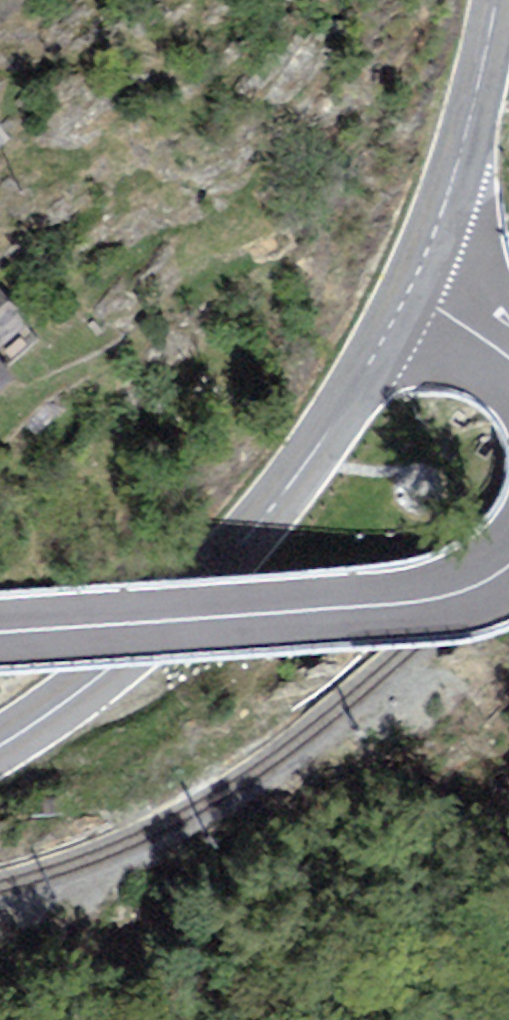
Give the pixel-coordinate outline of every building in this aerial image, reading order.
[(17,373),(8,362),(36,337),(0,295),(0,387),(17,373)]
